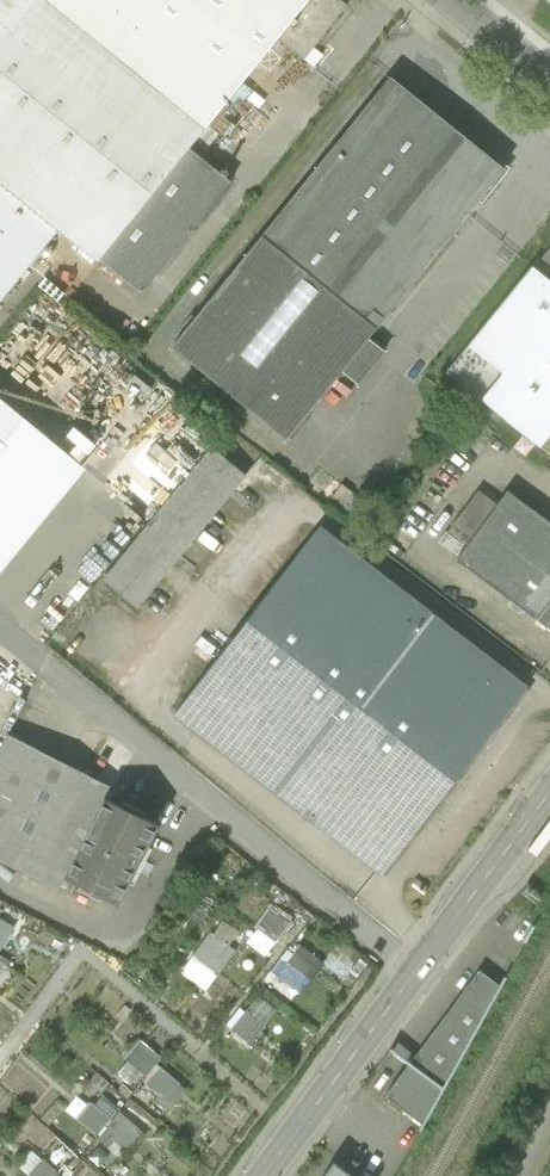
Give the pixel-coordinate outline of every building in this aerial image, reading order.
[(57,229),(94,260),(188,145),(203,125),(48,0),(0,0),(0,184),(57,229)] [(203,125),(276,35),(305,0),(48,0),(203,125)] [(276,35),(301,55),(343,3),(340,0),(305,0),(276,35)] [(393,77),(263,236),(378,329),(508,169),(393,77)] [(188,145),(94,260),(136,293),(229,178),(188,145)] [(0,184),(0,299),(57,229),(0,184)] [(263,236),(173,348),(288,440),(342,373),(360,388),(386,355),(368,341),(378,329),(263,236)] [(534,267),(549,280),(549,248),(534,267)] [(447,372),(540,446),(549,435),(549,280),(534,267),(533,266),(447,372)] [(85,468),(0,398),(0,572),(85,468)] [(540,446),(549,454),(549,435),(540,446)] [(212,448),(103,581),(135,608),(245,474),(212,448)] [(453,558),(549,629),(549,524),(504,490),(453,558)] [(319,528),(175,712),(378,870),(383,873),(525,688),(319,528)] [(9,737),(0,755),(0,861),(60,890),(66,877),(106,798),(111,788),(9,737)] [(106,798),(66,877),(119,903),(159,825),(106,798)] [(250,940),(269,954),(296,918),(277,904),(250,940)] [(15,920),(0,914),(0,961),(15,920)] [(185,971),(208,988),(249,933),(225,916),(185,971)] [(305,992),(330,960),(299,936),(274,968),(305,992)] [(493,961),(399,1087),(437,1116),(515,977),(493,961)] [(130,1055),(153,1075),(167,1059),(145,1039),(130,1055)] [(151,1078),(166,1101),(186,1087),(171,1065),(151,1078)] [(129,1153),(146,1131),(126,1115),(109,1137),(129,1153)] [(348,1155),(335,1173),(339,1175),(378,1175),(348,1155)] [(38,1175),(69,1175),(47,1156),(33,1172),(38,1175)]
